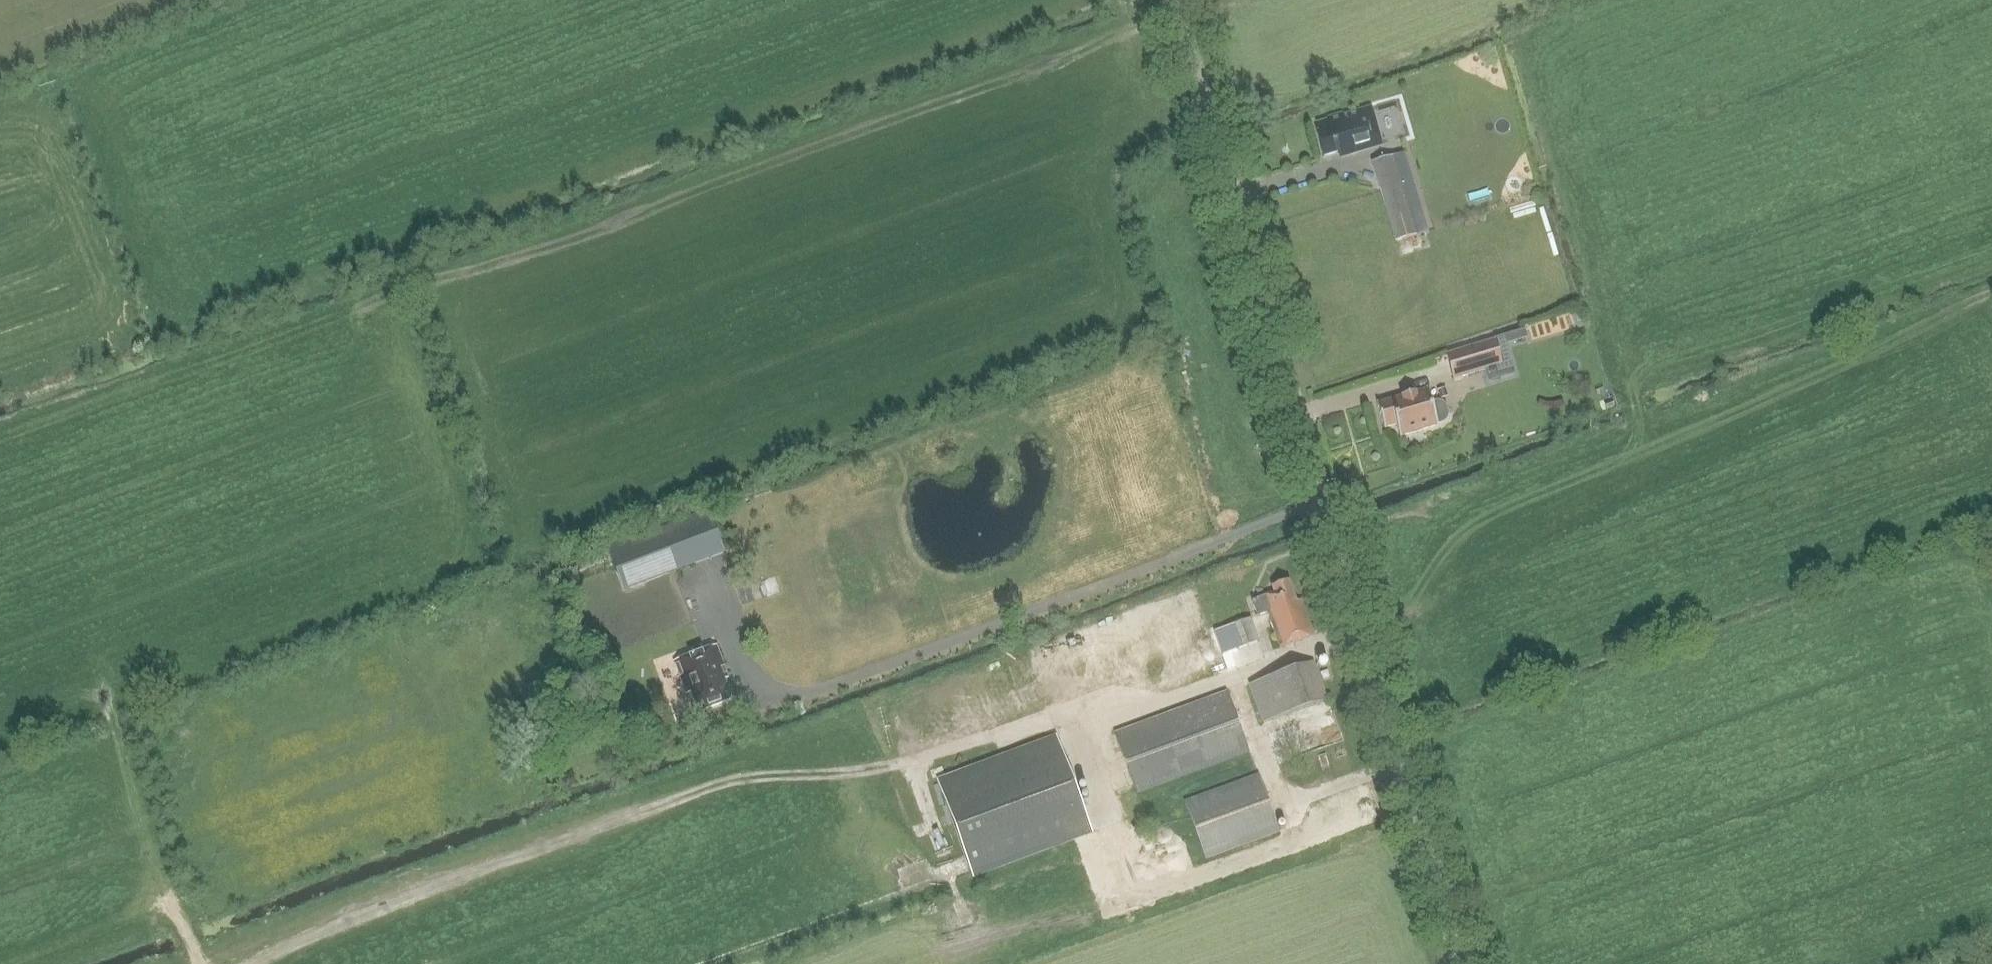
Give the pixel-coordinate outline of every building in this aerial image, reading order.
[(1317,132),(1324,156),(1352,148),(1367,144),(1365,135),(1371,133),(1366,117),(1360,119),(1358,112),(1343,116),(1342,114),(1328,118),(1329,120),(1317,123),(1320,133),(1318,133),(1318,132),(1317,132)] [(1397,242),(1417,236),(1393,157),(1373,163),(1397,242)] [(1502,364),(1495,340),(1447,354),(1454,379),(1502,364)] [(1449,414),(1446,406),(1443,402),(1438,401),(1432,403),(1428,389),(1378,404),(1385,428),(1397,424),(1401,436),(1439,425),(1438,424),(1445,422),(1448,419),(1449,414)] [(725,553),(711,515),(610,553),(624,590),(696,563),(725,553)] [(1280,647),(1315,634),(1302,599),(1297,600),(1290,580),(1272,586),(1275,593),(1253,601),(1259,617),(1268,613),(1280,647)] [(1239,649),(1259,642),(1251,619),(1230,626),(1239,649)] [(725,681),(729,679),(717,646),(674,662),(686,695),(691,693),(698,713),(732,701),(725,681)] [(1314,661),(1250,685),(1264,723),(1328,700),(1314,661)] [(1250,752),(1228,693),(1116,735),(1138,794),(1250,752)] [(1092,832),(1057,737),(938,782),(973,876),(1092,832)] [(1280,832),(1259,775),(1187,802),(1208,859),(1280,832)]
